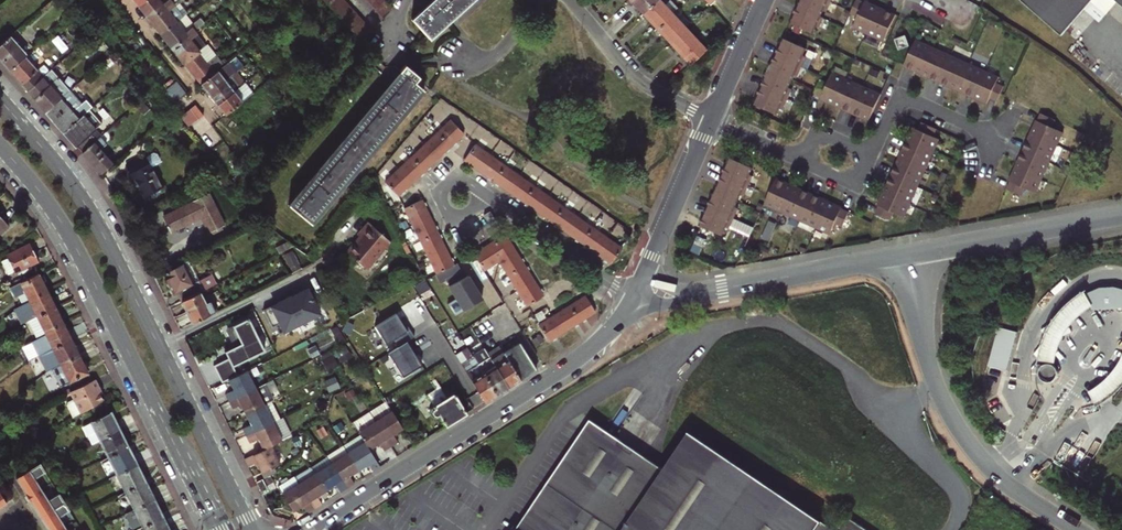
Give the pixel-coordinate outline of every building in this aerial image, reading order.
[(169,0),(147,0),(139,6),(150,20),(172,4),(169,0)] [(172,4),(150,20),(161,35),(183,18),(174,7),(183,0),(176,0),(172,4)] [(370,31),(342,0),(321,0),(360,43),(370,31)] [(381,18),(388,10),(389,7),(383,0),(365,0),(381,18)] [(471,0),(431,0),(425,6),(418,12),(410,19),(428,38),(471,0)] [(416,9),(423,3),(420,0),(418,0),(414,7),(416,9)] [(655,0),(627,0),(625,2),(629,6),(632,3),(642,13),(655,0)] [(657,0),(655,0),(642,13),(639,16),(643,20),(646,18),(656,28),(670,14),(663,6),(657,0)] [(823,0),(799,0),(796,7),(819,18),(822,11),(825,13),(830,3),(827,2),(823,0)] [(857,0),(855,0),(849,15),(856,18),(852,28),(865,34),(876,9),(863,2),(863,3),(857,0)] [(1022,1),(1064,37),(1096,0),(1024,0),(1022,1)] [(668,1),(663,6),(670,14),(675,9),(668,1)] [(423,3),(416,9),(418,12),(425,6),(423,3)] [(819,18),(796,7),(789,24),(812,34),(815,28),(818,29),(823,19),(819,18)] [(894,16),(876,9),(865,34),(883,42),(894,16)] [(669,43),(684,29),(670,14),(656,28),(653,30),(657,35),(660,33),(669,43)] [(194,32),(183,18),(161,35),(172,49),(192,33),(194,32)] [(704,50),(684,29),(669,43),(689,64),(704,50)] [(204,48),(192,33),(172,49),(192,74),(212,59),(209,55),(214,52),(208,45),(204,48)] [(27,55),(10,37),(0,46),(0,61),(9,71),(25,57),(27,55)] [(909,47),(905,37),(895,41),(899,51),(909,47)] [(805,49),(782,39),(774,56),(797,66),(801,68),(805,58),(802,56),(805,49)] [(932,49),(914,41),(902,67),(920,75),(932,49)] [(949,57),(932,49),(920,75),(938,83),(949,57)] [(200,85),(224,67),(216,56),(212,59),(192,74),(200,85)] [(797,66),(774,56),(767,72),(790,82),(793,76),(796,77),(801,68),(797,66)] [(27,92),(43,78),(25,57),(9,71),(27,92)] [(967,65),(949,57),(938,83),(955,91),(967,65)] [(208,95),(237,73),(229,63),(224,67),(200,85),(208,95)] [(984,73),(967,65),(955,91),(972,98),(984,73)] [(311,225),(421,92),(422,90),(415,85),(417,82),(420,79),(405,67),(399,74),(402,77),(292,209),(311,225)] [(70,91),(51,71),(43,78),(27,92),(46,112),(70,91)] [(217,106),(244,84),(246,83),(238,72),(237,73),(208,95),(217,106)] [(790,82),(767,72),(760,88),(783,98),(786,100),(791,90),(787,88),(790,82)] [(997,79),(984,73),(972,98),(986,104),(988,99),(996,103),(1003,87),(995,84),(997,79)] [(288,206),(292,209),(402,77),(399,74),(288,206)] [(827,84),(819,81),(812,96),(820,99),(819,100),(833,106),(844,80),(831,74),(827,84)] [(862,88),(844,80),(833,106),(850,113),(862,88)] [(423,93),(427,89),(417,82),(415,85),(422,90),(421,92),(423,93)] [(184,97),(174,83),(161,93),(172,107),(184,97)] [(252,94),(244,84),(217,106),(224,116),(252,94)] [(783,98),(760,88),(752,105),(775,115),(778,109),(781,110),(786,100),(783,98)] [(879,96),(862,88),(850,113),(868,122),(879,96)] [(81,103),(70,91),(46,112),(64,133),(80,119),(72,111),(81,103)] [(202,117),(194,107),(180,118),(188,128),(202,117)] [(89,111),(83,116),(101,137),(107,131),(89,111)] [(1036,122),(1029,135),(1055,147),(1061,134),(1051,129),(1055,122),(1040,115),(1036,122)] [(64,133),(82,154),(101,137),(83,116),(80,119),(64,133)] [(170,138),(175,134),(165,120),(150,133),(155,139),(165,131),(170,138)] [(449,121),(436,133),(449,147),(462,135),(449,121)] [(911,128),(905,141),(931,153),(937,139),(931,137),(935,130),(920,123),(916,130),(911,128)] [(449,147),(436,133),(423,145),(436,159),(446,150),(449,147)] [(1055,147),(1029,135),(1021,152),(1047,164),(1055,147)] [(100,175),(113,163),(101,150),(107,144),(101,137),(82,154),(100,175)] [(905,141),(897,159),(923,170),(931,153),(905,141)] [(423,172),(436,159),(423,145),(410,158),(423,172)] [(489,157),(474,146),(463,161),(479,172),(489,157)] [(238,158),(246,168),(256,160),(248,150),(238,158)] [(1047,164),(1021,152),(1015,166),(1013,169),(1038,181),(1047,164)] [(492,181),(503,166),(489,157),(479,172),(492,181)] [(146,158),(126,169),(133,182),(135,180),(146,199),(162,190),(146,158)] [(238,173),(243,169),(235,158),(229,162),(238,173)] [(397,170),(410,183),(411,183),(423,172),(410,158),(397,170)] [(751,169),(728,158),(720,175),(744,185),(747,187),(751,177),(748,175),(751,169)] [(897,159),(890,176),(915,187),(923,170),(897,159)] [(507,192),(518,177),(503,166),(492,181),(507,192)] [(1038,181),(1013,169),(1007,182),(1008,182),(1004,190),(1019,197),(1022,189),(1032,194),(1038,181)] [(384,182),(397,196),(410,183),(397,170),(384,182)] [(744,185),(720,175),(713,191),(736,202),(739,195),(742,197),(747,187),(744,185)] [(890,176),(882,194),(908,205),(915,187),(890,176)] [(522,202),(533,187),(518,177),(507,192),(522,202)] [(792,187),(774,179),(763,205),(781,213),(792,187)] [(536,212),(547,197),(533,187),(522,202),(536,212)] [(810,195),(792,187),(781,213),(798,221),(810,195)] [(736,202),(713,191),(706,207),(729,218),(732,219),(737,209),(733,208),(736,202)] [(908,205),(882,194),(876,207),(877,207),(873,214),(889,221),(892,213),(902,218),(908,205)] [(224,225),(209,195),(163,217),(171,233),(201,219),(208,233),(224,225)] [(827,203),(810,195),(798,221),(816,228),(827,203)] [(551,222),(562,207),(547,197),(536,212),(551,222)] [(428,218),(420,202),(403,209),(411,226),(428,218)] [(840,209),(827,203),(816,228),(829,234),(833,224),(841,228),(847,213),(840,209)] [(576,217),(562,207),(551,222),(565,232),(576,217)] [(729,218),(706,207),(697,226),(720,236),(724,228),(728,229),(732,219),(729,218)] [(580,243),(591,227),(576,217),(565,232),(580,243)] [(419,242),(436,234),(428,218),(411,226),(419,242)] [(770,221),(763,238),(771,240),(777,223),(770,221)] [(347,252),(367,269),(391,242),(369,223),(358,235),(362,238),(357,244),(356,243),(347,252)] [(594,253),(605,238),(591,227),(580,243),(594,253)] [(427,258),(444,250),(436,234),(419,242),(427,258)] [(497,261),(513,250),(504,236),(488,246),(497,261)] [(609,263),(620,248),(605,238),(594,253),(609,263)] [(7,259),(2,261),(8,275),(14,272),(15,273),(38,262),(30,245),(7,257),(7,259)] [(483,270),(496,261),(497,261),(488,246),(473,255),(483,270)] [(444,250),(427,258),(435,275),(452,266),(444,250)] [(507,276),(523,266),(513,250),(497,261),(507,276)] [(292,253),(284,256),(291,271),(299,267),(292,253)] [(193,284),(200,281),(190,261),(183,265),(193,284)] [(452,266),(435,275),(439,283),(461,271),(457,263),(452,266)] [(177,292),(182,303),(200,294),(205,292),(200,281),(193,284),(183,265),(165,274),(175,294),(177,292)] [(516,291),(532,281),(523,266),(507,276),(516,291)] [(28,301),(46,292),(37,274),(11,287),(15,295),(24,291),(28,301)] [(467,276),(447,286),(457,302),(449,307),(455,316),(481,299),(467,276)] [(424,280),(412,286),(416,293),(427,286),(424,280)] [(542,296),(532,281),(516,291),(526,306),(542,296)] [(1097,298),(1108,294),(1105,286),(1100,288),(1094,291),(1092,292),(1091,294),(1092,295),(1092,297),(1093,298),(1094,298),(1097,298)] [(289,295),(261,309),(270,326),(277,323),(282,331),(318,313),(306,289),(290,297),(289,295)] [(46,292),(28,301),(37,317),(54,308),(46,292)] [(1043,354),(1041,360),(1057,364),(1059,353),(1063,343),(1068,334),(1070,330),(1075,323),(1082,316),(1085,313),(1095,306),(1087,292),(1079,297),(1074,301),(1069,305),(1064,311),(1056,322),(1052,328),(1046,342),(1043,354)] [(182,303),(192,324),(217,311),(214,306),(212,308),(210,303),(206,305),(200,294),(182,303)] [(584,297),(569,307),(579,322),(594,312),(584,297)] [(431,317),(425,306),(417,311),(424,322),(431,317)] [(569,307),(556,315),(554,316),(563,332),(579,322),(569,307)] [(35,337),(45,333),(62,324),(54,308),(37,317),(27,322),(35,337)] [(396,314),(374,327),(385,345),(393,340),(397,347),(409,340),(414,337),(405,323),(402,324),(400,320),(396,314)] [(563,332),(554,316),(538,326),(548,341),(563,332)] [(263,350),(247,317),(231,326),(232,329),(240,343),(233,347),(223,351),(227,358),(212,365),(221,383),(227,379),(236,375),(232,366),(263,350)] [(45,333),(53,349),(70,340),(62,324),(45,333)] [(231,326),(224,329),(233,347),(240,343),(232,329),(231,326)] [(61,365),(78,356),(70,340),(53,349),(61,365)] [(402,377),(421,366),(412,351),(415,349),(409,340),(397,347),(387,353),(402,377)] [(1099,342),(1096,341),(1090,352),(1092,353),(1099,342)] [(484,348),(471,356),(496,395),(508,387),(520,379),(536,369),(519,342),(503,352),(491,359),(487,353),(484,348)] [(455,356),(461,364),(484,402),(496,395),(471,356),(467,349),(455,356)] [(1095,359),(1084,352),(1084,353),(1083,356),(1083,358),(1084,359),(1086,361),(1088,362),(1091,362),(1093,361),(1095,359)] [(61,365),(52,369),(61,388),(87,374),(78,356),(61,365)] [(1121,360),(1116,369),(1107,379),(1100,385),(1091,392),(1100,406),(1114,395),(1118,392),(1121,387),(1121,360)] [(1060,376),(1060,372),(1059,370),(1058,368),(1057,366),(1054,365),(1052,364),(1050,364),(1047,365),(1045,366),(1044,368),(1042,370),(1041,374),(1042,377),(1043,378),(1044,380),(1048,382),(1050,383),(1052,382),(1056,381),(1057,381),(1059,379),(1060,376)] [(254,389),(245,370),(236,375),(227,379),(232,389),(224,394),(228,402),(254,389)] [(66,406),(72,419),(102,400),(100,395),(102,394),(95,379),(70,392),(73,399),(67,402),(66,406)] [(271,380),(262,385),(267,395),(276,391),(271,380)] [(262,385),(254,389),(228,402),(231,408),(237,405),(239,404),(241,408),(245,415),(263,406),(270,403),(271,403),(267,395),(262,385)] [(445,427),(465,414),(452,393),(446,397),(439,387),(435,390),(425,395),(433,409),(432,409),(431,412),(433,416),(438,415),(445,427)] [(270,403),(263,406),(245,415),(249,424),(241,428),(245,436),(278,420),(270,403)] [(368,415),(373,425),(388,450),(395,446),(392,440),(390,438),(393,436),(400,432),(385,405),(368,415)] [(81,426),(90,445),(100,440),(119,431),(110,412),(81,426)] [(278,420),(245,436),(248,443),(256,439),(262,450),(270,446),(290,437),(281,419),(278,420)] [(847,515),(839,528),(694,434),(671,469),(596,420),(524,529),(871,529),(847,515)] [(388,450),(373,425),(357,434),(359,438),(367,451),(373,448),(377,446),(378,448),(382,454),(388,450)] [(119,431),(100,440),(108,458),(128,448),(119,431)] [(342,448),(346,455),(357,473),(364,468),(367,466),(368,469),(371,473),(378,469),(367,451),(359,438),(342,448)] [(279,464),(270,446),(262,450),(244,459),(247,466),(256,462),(261,473),(274,467),(279,464)] [(128,448),(108,458),(117,475),(137,465),(128,448)] [(331,464),(347,489),(352,485),(348,478),(357,473),(346,455),(331,464)] [(308,469),(314,475),(325,493),(335,487),(339,494),(347,489),(331,464),(327,457),(308,469)] [(35,480),(45,473),(39,464),(16,479),(41,518),(64,504),(59,496),(48,502),(35,480)] [(117,475),(125,492),(145,482),(137,465),(117,475)] [(274,467),(261,473),(264,478),(277,472),(274,467)] [(314,475),(298,485),(314,509),(321,505),(319,501),(317,498),(320,496),(325,493),(314,475)] [(303,507),(307,514),(314,509),(298,485),(293,478),(277,488),(293,513),(303,507)] [(267,489),(262,479),(255,482),(260,492),(267,489)] [(145,482),(125,492),(133,509),(153,499),(145,482)] [(140,523),(142,527),(162,517),(153,499),(133,509),(125,514),(132,527),(140,523)] [(68,511),(64,504),(41,518),(47,529),(65,529),(58,518),(68,511)] [(142,527),(144,529),(169,529),(162,517),(142,527)]
